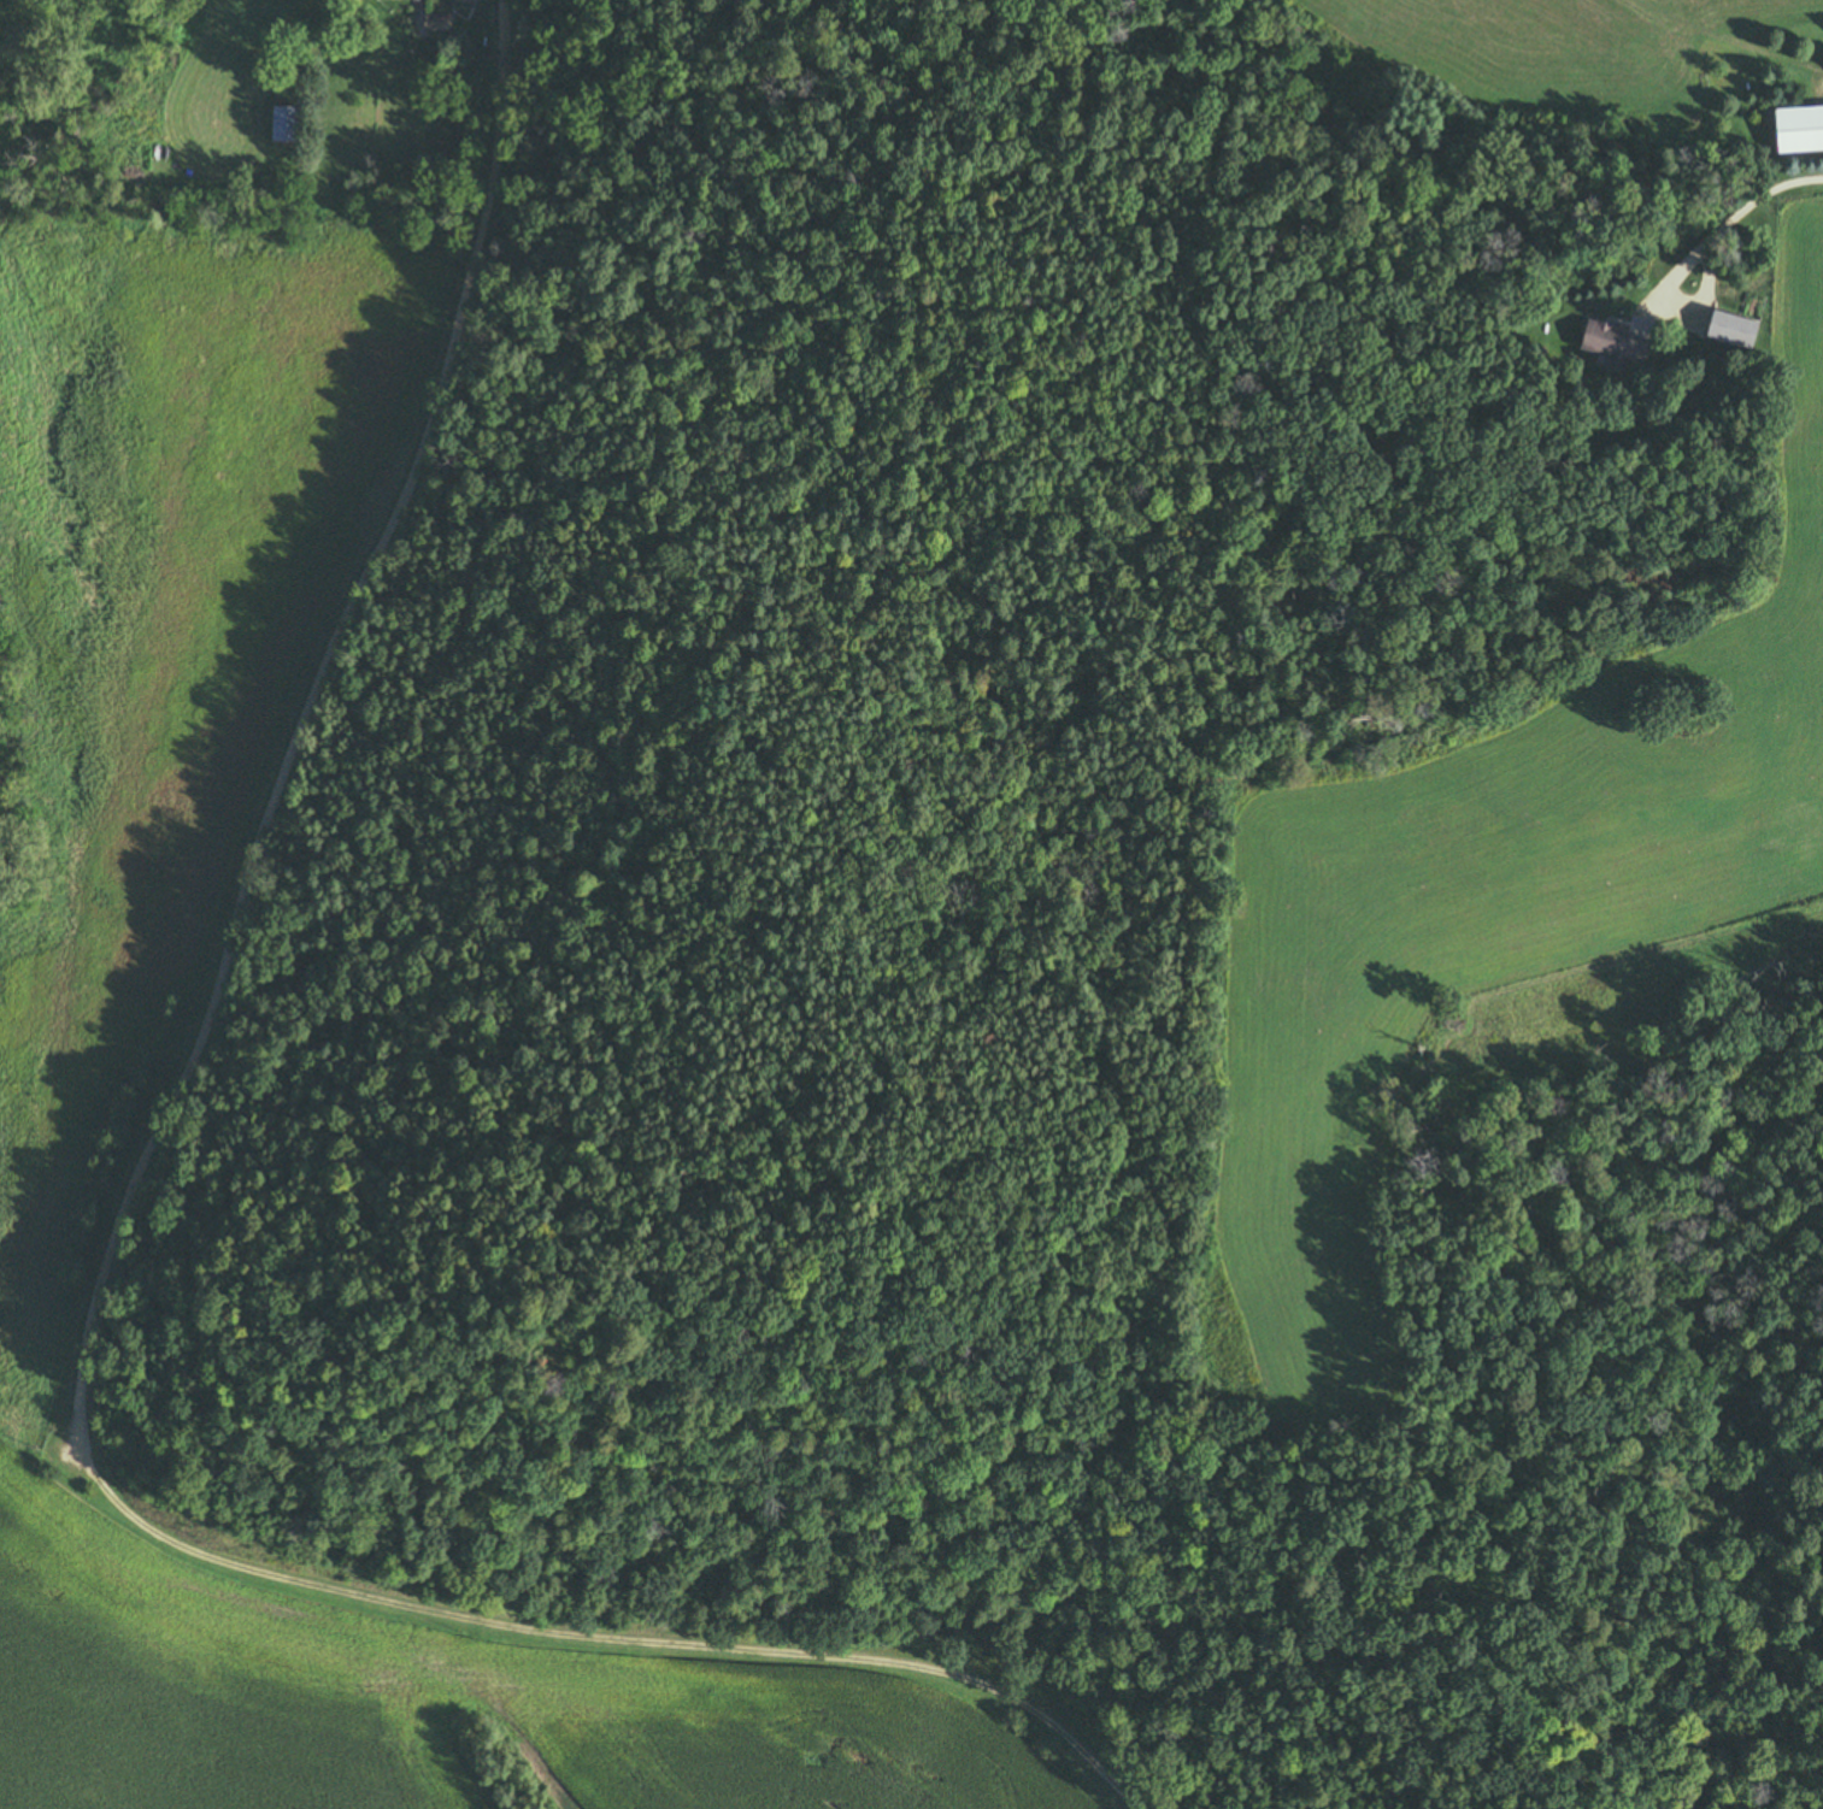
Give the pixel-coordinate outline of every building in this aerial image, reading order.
[(1765,154),(1822,152),(1822,107),(1763,109),(1765,154)] [(263,108),(263,144),(295,144),(295,108),(263,108)] [(1569,348),(1605,360),(1602,369),(1619,375),(1623,365),(1633,368),(1642,339),(1579,318),(1569,348)]
